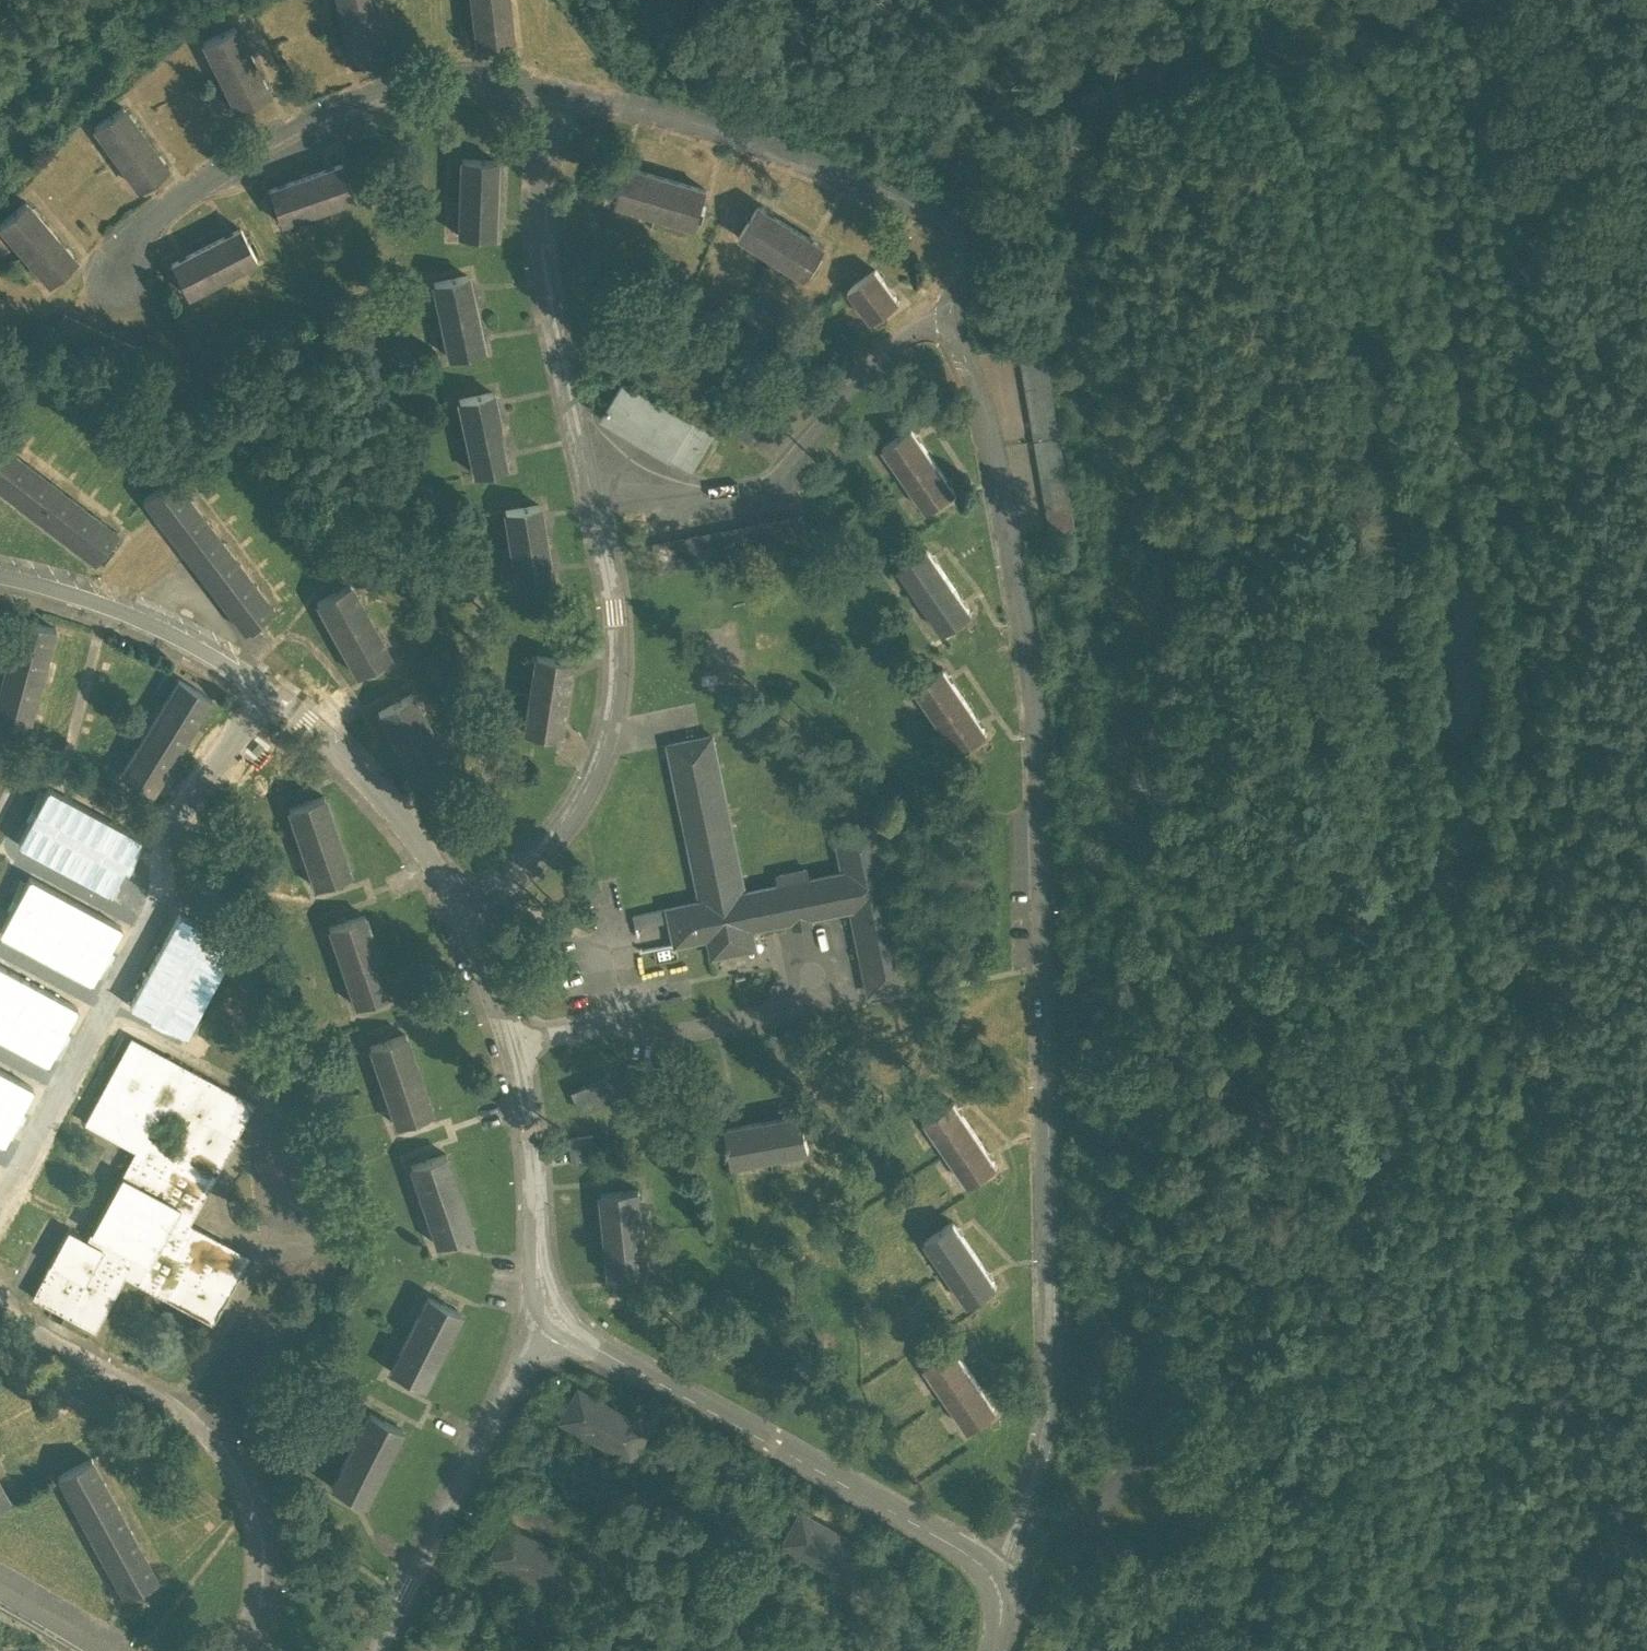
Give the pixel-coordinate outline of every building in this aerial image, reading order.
[(350,61),(390,51),(377,0),(335,0),(350,61)] [(472,43),(515,37),(510,0),(466,0),(472,43)] [(201,33),(231,108),(268,94),(238,18),(201,33)] [(138,189),(171,164),(122,100),(89,126),(138,189)] [(498,235),(499,156),(461,156),(460,234),(498,235)] [(343,161),(266,183),(278,222),(354,199),(343,161)] [(624,162),(613,205),(697,226),(708,183),(624,162)] [(0,218),(0,229),(48,284),(79,257),(26,195),(0,218)] [(805,277),(827,242),(758,199),(735,234),(805,277)] [(240,223),(168,260),(186,296),(258,259),(240,223)] [(866,323),(900,298),(876,265),(842,289),(866,323)] [(443,356),(484,350),(472,272),(431,278),(443,356)] [(1071,517),(1049,341),(1024,344),(1045,520),(1071,517)] [(695,468),(717,429),(622,376),(600,416),(695,468)] [(455,397),(472,473),(511,465),(494,388),(455,397)] [(761,402),(735,427),(752,444),(778,419),(761,402)] [(883,441),(922,509),(955,491),(916,423),(883,441)] [(120,528),(0,440),(0,490),(96,560),(120,528)] [(273,608),(179,472),(144,496),(238,632),(273,608)] [(542,501),(502,507),(514,584),(553,578),(542,501)] [(721,532),(667,535),(668,563),(706,561),(705,543),(721,542),(721,532)] [(927,543),(897,564),(943,631),(973,609),(927,543)] [(354,579),(316,596),(352,674),(390,657),(354,579)] [(0,683),(0,727),(28,734),(55,625),(17,616),(0,683)] [(559,734),(573,659),(535,651),(520,726),(559,734)] [(914,684),(951,742),(983,722),(946,664),(914,684)] [(160,791),(209,693),(173,675),(124,774),(160,791)] [(414,690),(377,708),(406,769),(444,751),(414,690)] [(878,823),(835,832),(844,872),(808,880),(806,870),(776,876),(778,886),(743,893),(710,736),(668,745),(701,902),(668,909),(675,945),(708,938),(712,957),(755,948),(751,929),(851,908),(869,993),(912,984),(878,823)] [(312,885),(352,872),(327,794),(287,806),(312,885)] [(91,857),(54,914),(237,1032),(274,975),(91,857)] [(367,912),(326,925),(348,997),(389,985),(367,912)] [(14,1231),(132,994),(30,944),(0,1005),(0,1224),(14,1231)] [(409,1032),(368,1043),(391,1124),(432,1113),(409,1032)] [(193,1224),(253,1095),(127,1037),(86,1124),(132,1146),(89,1237),(65,1226),(32,1298),(98,1329),(122,1276),(217,1320),(249,1250),(193,1224)] [(572,1089),(581,1110),(617,1095),(607,1073),(572,1089)] [(968,1183),(999,1162),(962,1107),(931,1127),(968,1183)] [(731,1164),(810,1150),(803,1110),(724,1124),(731,1164)] [(596,1133),(572,1135),(574,1161),(598,1159),(596,1133)] [(472,1233),(452,1151),(411,1161),(431,1243),(472,1233)] [(642,1187),(600,1189),(605,1274),(647,1272),(642,1187)] [(965,1303),(997,1284),(955,1217),(923,1236),(965,1303)] [(428,1387),(462,1309),(423,1293),(390,1371),(428,1387)] [(925,1365),(967,1428),(998,1407),(955,1345),(925,1365)] [(650,1428),(579,1388),(561,1420),(632,1460),(650,1428)] [(367,1409),(331,1480),(369,1499),(405,1428),(367,1409)] [(57,1477),(124,1597),(158,1578),(91,1458),(57,1477)] [(10,1498),(0,1480),(0,1503),(10,1498)] [(872,1553),(801,1512),(782,1544),(854,1585),(872,1553)] [(580,1562),(507,1525),(490,1558),(563,1595),(580,1562)]
